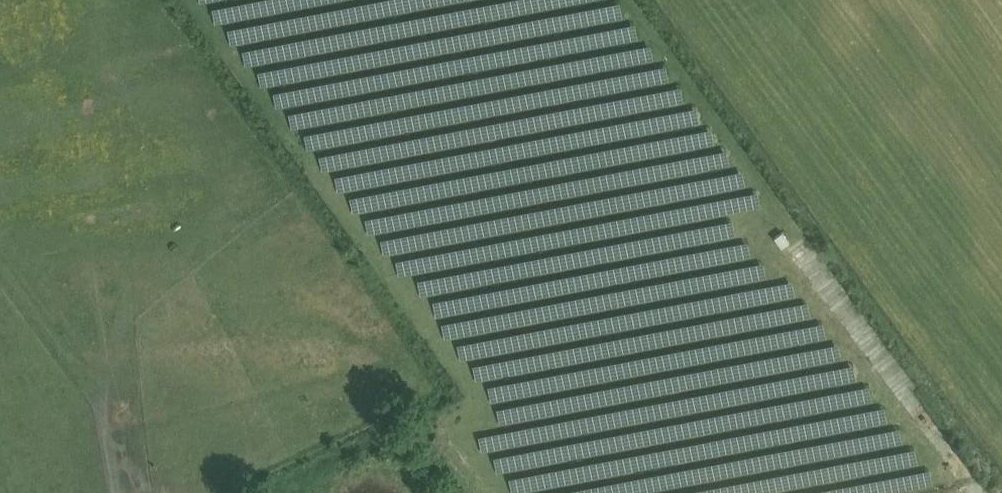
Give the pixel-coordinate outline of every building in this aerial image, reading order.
[(782,233),(775,238),(782,249),(790,243),(782,233)]
